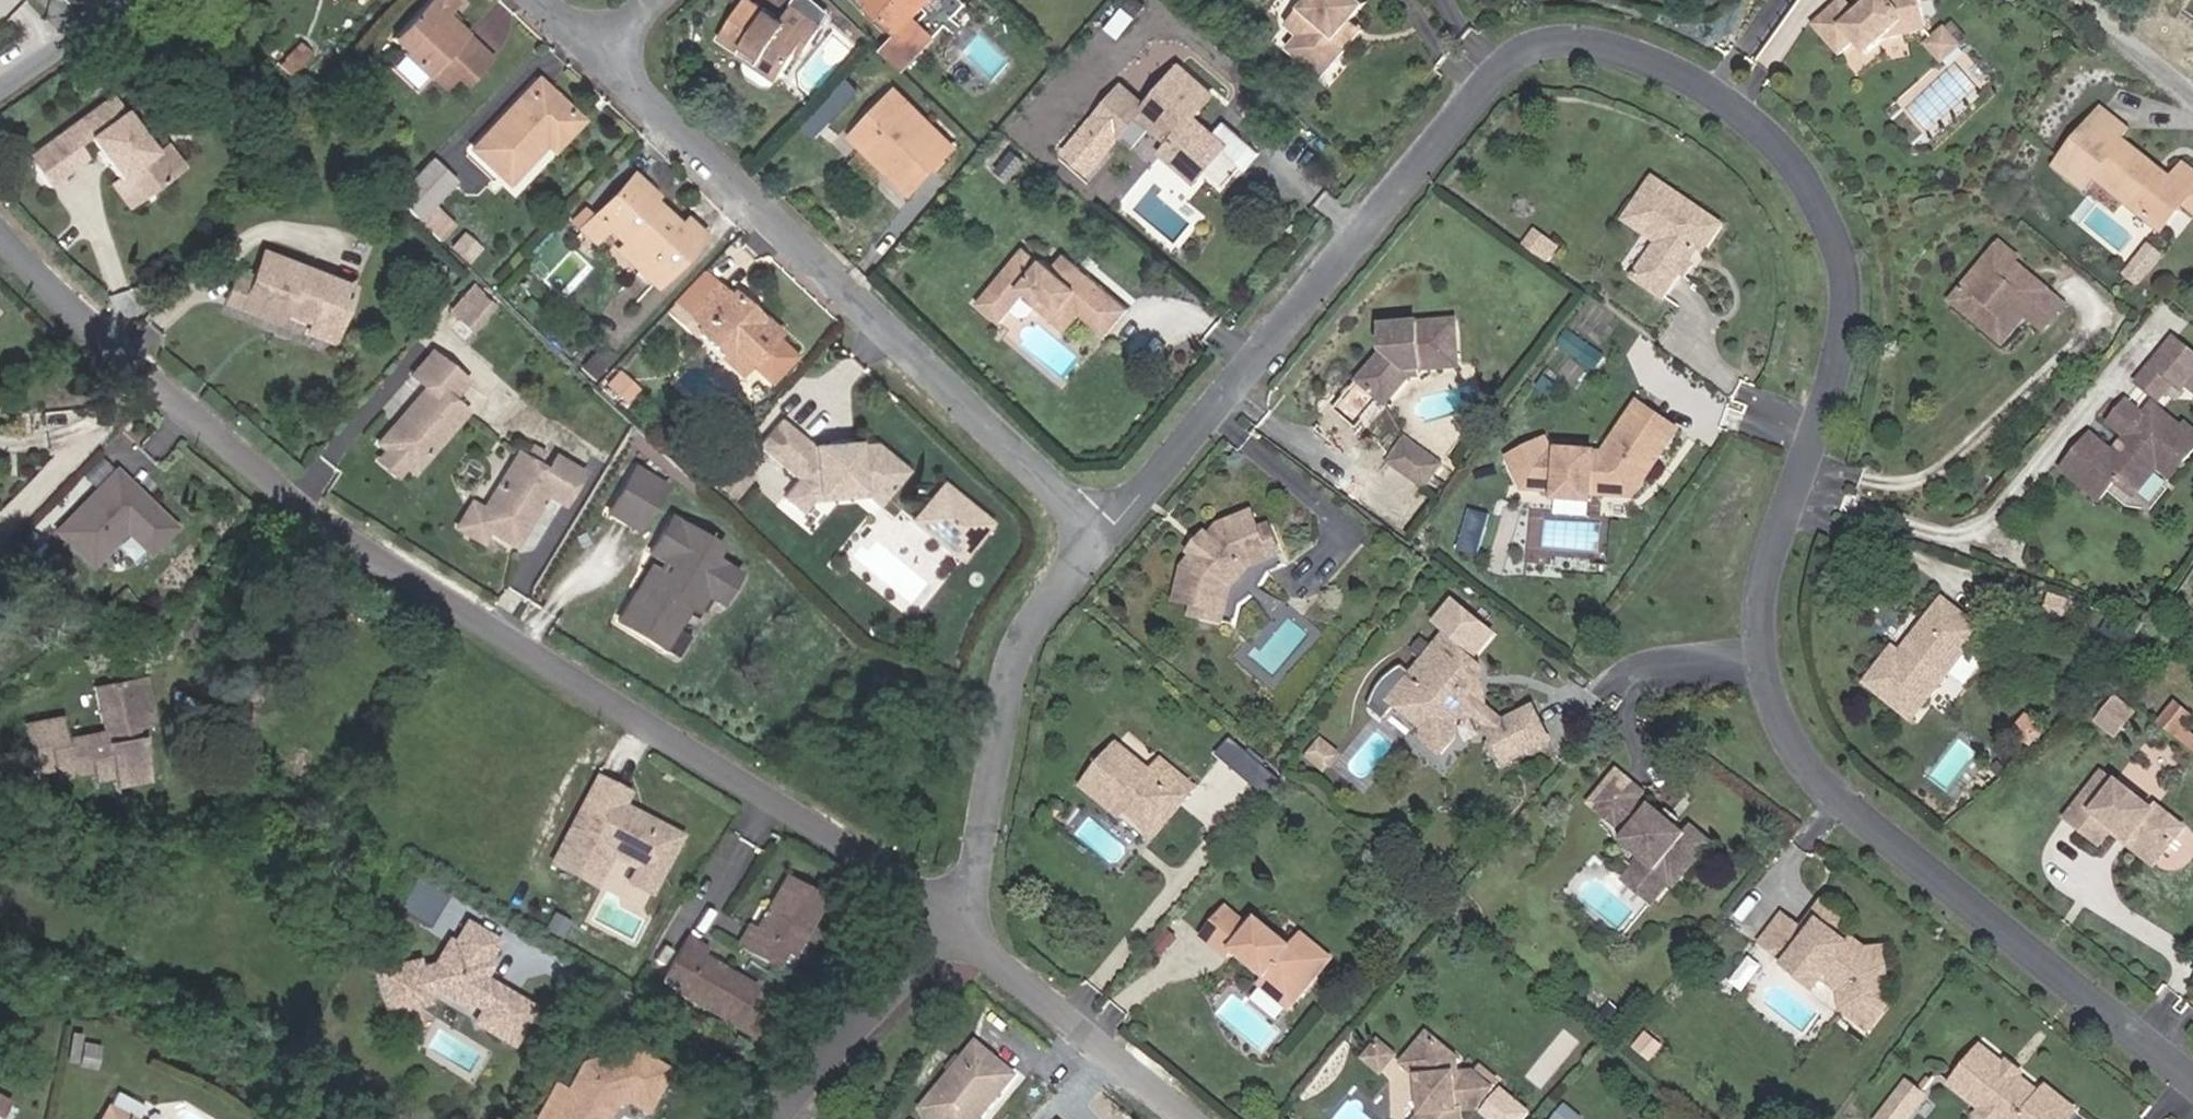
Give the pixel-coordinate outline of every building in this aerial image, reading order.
[(494,58),(448,14),(458,4),(453,0),(427,0),(391,39),(403,50),(399,53),(426,78),(429,75),(445,90),(457,77),(467,86),(494,58)] [(824,25),(823,24),(794,5),(793,5),(783,18),(755,0),(745,0),(720,38),(742,52),(746,46),(752,50),(746,60),(747,69),(750,75),(766,84),(775,85),(780,78),(782,79),(799,49),(808,35),(815,40),(824,25)] [(830,13),(815,0),(798,0),(794,5),(823,24),(830,13)] [(869,4),(900,34),(884,51),(903,69),(967,3),(964,0),(873,0),(869,4)] [(1146,5),(1140,0),(1130,0),(1124,7),(1136,17),(1146,5)] [(1367,1),(1366,0),(1306,0),(1302,5),(1314,16),(1299,33),(1288,46),(1324,76),(1355,38),(1344,28),(1353,18),(1367,1)] [(1883,41),(1928,31),(1921,0),(1871,0),(1864,6),(1858,12),(1846,0),(1840,0),(1813,25),(1840,55),(1855,42),(1868,55),(1883,41)] [(1299,33),(1314,16),(1302,5),(1287,23),(1299,33)] [(1355,38),(1364,28),(1353,18),(1344,28),(1355,38)] [(1960,46),(1945,30),(1929,45),(1944,60),(1960,46)] [(806,54),(815,40),(808,35),(799,49),(806,54)] [(295,68),(309,53),(298,43),(284,57),(295,68)] [(295,68),(284,57),(278,64),(289,75),(295,68)] [(1124,84),(1096,116),(1120,136),(1138,114),(1170,142),(1165,147),(1182,162),(1178,166),(1195,181),(1222,149),(1246,169),(1261,152),(1224,121),(1214,134),(1194,117),(1214,95),(1180,66),(1147,104),(1124,84)] [(94,76),(88,67),(70,79),(76,88),(94,76)] [(552,150),(580,121),(537,80),(471,149),(500,178),(539,137),(545,143),(552,150)] [(930,175),(955,148),(895,91),(854,135),(902,180),(918,164),(930,175)] [(119,179),(126,174),(143,198),(185,167),(167,143),(154,153),(112,95),(63,130),(77,148),(89,139),(119,179)] [(2185,166),(2175,179),(2165,171),(2160,176),(2154,172),(2157,168),(2122,141),(2129,132),(2102,110),(2057,167),(2083,189),(2093,176),(2161,230),(2182,204),(2192,213),(2192,173),(2185,166)] [(86,160),(77,148),(63,130),(51,139),(73,170),(86,160)] [(506,183),(545,143),(539,137),(500,178),(506,183)] [(49,187),(73,170),(51,139),(27,157),(49,187)] [(1182,162),(1165,147),(1162,152),(1178,166),(1182,162)] [(432,205),(453,182),(429,159),(392,198),(435,238),(449,222),(432,205)] [(913,192),(930,175),(918,164),(902,180),(913,192)] [(143,198),(126,174),(119,179),(112,183),(130,207),(143,198)] [(652,194),(632,175),(628,180),(641,193),(638,197),(644,202),(647,199),(652,194)] [(1706,250),(1722,226),(1654,179),(1637,204),(1656,216),(1644,232),(1660,243),(1636,278),(1665,298),(1700,246),(1706,250)] [(655,286),(701,237),(685,221),(678,228),(647,199),(644,202),(638,197),(641,193),(628,180),(594,215),(608,227),(623,241),(615,248),(655,286)] [(1644,232),(1656,216),(1637,204),(1627,219),(1644,232)] [(580,229),(592,218),(582,208),(571,220),(580,229)] [(593,242),(608,227),(594,215),(592,218),(580,229),(593,242)] [(1549,262),(1559,248),(1535,231),(1525,245),(1549,262)] [(2018,258),(2000,243),(1996,248),(2014,263),(2018,258)] [(1107,335),(1129,308),(1065,255),(1054,267),(1044,259),(1041,262),(1024,248),(978,303),(1001,322),(1012,309),(1020,315),(1030,315),(1038,306),(1039,307),(1048,297),(1076,320),(1081,313),(1107,335)] [(2044,330),(2064,303),(2014,263),(1996,248),(1952,302),(1968,315),(1987,313),(2009,331),(2023,313),(2044,330)] [(2147,275),(2161,258),(2148,248),(2134,265),(2147,275)] [(261,270),(267,255),(261,253),(255,268),(261,270)] [(336,330),(352,289),(267,255),(261,270),(255,268),(249,285),(233,279),(224,302),(279,324),(285,308),(294,312),(296,318),(310,323),(313,324),(316,323),(336,330)] [(2146,277),(2147,275),(2134,265),(2133,266),(2146,277)] [(2140,284),(2146,277),(2133,266),(2127,274),(2140,284)] [(674,301),(689,316),(718,285),(703,271),(674,301)] [(718,285),(689,316),(700,326),(697,329),(724,356),(734,346),(749,361),(769,380),(793,355),(773,335),(774,333),(732,292),(729,295),(718,285)] [(472,332),(495,306),(483,295),(460,320),(472,332)] [(1076,320),(1048,297),(1039,307),(1067,331),(1076,320)] [(2004,343),(2012,333),(2009,331),(1987,313),(1968,315),(2004,343)] [(1380,397),(1408,364),(1421,363),(1427,359),(1460,357),(1457,321),(1384,327),(1386,348),(1359,380),(1380,397)] [(330,344),(336,330),(316,323),(313,324),(310,323),(305,335),(330,344)] [(2174,382),(2182,389),(2186,384),(2192,376),(2192,355),(2175,339),(2138,383),(2159,400),(2174,382)] [(734,346),(724,356),(739,370),(749,361),(734,346)] [(413,473),(464,411),(449,399),(465,381),(431,352),(411,375),(426,388),(378,444),(385,450),(406,468),(413,473)] [(1460,367),(1460,357),(1427,359),(1421,363),(1408,364),(1380,397),(1387,404),(1413,373),(1425,373),(1430,369),(1460,367)] [(636,388),(622,375),(610,387),(625,401),(636,388)] [(2117,481),(2135,497),(2160,468),(2168,457),(2180,468),(2192,453),(2192,430),(2186,425),(2182,429),(2153,405),(2144,416),(2128,402),(2110,422),(2128,436),(2114,453),(2092,435),(2063,469),(2101,501),(2117,481)] [(1650,474),(1680,431),(1638,403),(1604,454),(1552,450),(1547,439),(1509,457),(1525,489),(1558,492),(1592,494),(1607,495),(1631,461),(1650,474)] [(877,505),(906,470),(877,446),(857,448),(856,443),(829,446),(828,450),(812,452),(811,447),(781,421),(760,446),(799,479),(784,497),(801,511),(815,495),(814,490),(860,486),(861,491),(877,505)] [(1426,487),(1442,465),(1406,439),(1390,462),(1426,487)] [(716,462),(726,450),(719,444),(709,457),(716,462)] [(396,479),(406,468),(385,450),(375,461),(396,479)] [(485,528),(489,530),(514,546),(546,493),(562,503),(581,473),(554,457),(546,471),(518,454),(484,509),(482,513),(485,528)] [(99,456),(81,475),(93,487),(111,468),(99,456)] [(2180,468),(2168,457),(2160,468),(2171,478),(2180,468)] [(1634,497),(1650,474),(1631,461),(1607,495),(1634,497)] [(639,530),(666,485),(636,467),(609,511),(639,530)] [(114,470),(56,531),(90,564),(124,529),(137,542),(162,517),(114,470)] [(975,544),(991,525),(942,483),(926,502),(975,544)] [(861,491),(860,486),(814,490),(815,495),(861,491)] [(1592,502),(1592,494),(1558,492),(1557,499),(1592,502)] [(485,528),(482,513),(484,509),(472,501),(456,527),(481,543),(489,530),(485,528)] [(959,563),(975,544),(926,502),(910,522),(959,563)] [(1462,550),(1485,554),(1492,511),(1469,507),(1462,550)] [(1251,568),(1284,554),(1271,525),(1260,530),(1253,513),(1222,526),(1212,539),(1212,546),(1205,555),(1197,556),(1187,568),(1180,601),(1199,605),(1196,616),(1226,622),(1233,589),(1251,568)] [(712,558),(719,546),(671,516),(649,552),(664,562),(658,570),(651,567),(618,620),(662,647),(687,606),(694,611),(705,593),(716,600),(732,576),(710,562),(712,558)] [(162,517),(137,542),(147,552),(172,527),(162,517)] [(27,550),(38,538),(25,526),(14,537),(27,550)] [(1205,555),(1212,546),(1212,539),(1207,534),(1192,551),(1197,556),(1205,555)] [(1238,624),(1244,594),(1258,577),(1289,565),(1284,554),(1251,568),(1233,589),(1226,622),(1238,624)] [(739,575),(712,558),(710,562),(732,576),(716,600),(721,603),(739,575)] [(1913,719),(1983,630),(1943,600),(1906,647),(1910,650),(1904,657),(1901,654),(1894,649),(1867,683),(1913,719)] [(1480,655),(1497,633),(1457,601),(1440,622),(1449,630),(1416,671),(1404,662),(1399,665),(1391,671),(1384,679),(1376,691),(1371,703),(1387,716),(1396,704),(1425,727),(1425,740),(1443,754),(1457,737),(1455,725),(1461,718),(1477,716),(1485,705),(1484,691),(1480,691),(1478,685),(1482,678),(1481,663),(1476,659),(1472,655),(1476,651),(1480,655)] [(2128,650),(2137,636),(2119,625),(2111,638),(2128,650)] [(1904,657),(1910,650),(1906,647),(1901,654),(1904,657)] [(1476,659),(1480,655),(1476,651),(1472,655),(1476,659)] [(1976,681),(1983,661),(1966,655),(1959,675),(1976,681)] [(155,724),(146,676),(93,686),(101,731),(67,737),(62,716),(23,723),(34,780),(53,777),(53,781),(90,774),(91,783),(111,779),(113,789),(151,782),(140,727),(155,724)] [(2111,703),(2094,725),(2111,738),(2128,717),(2111,703)] [(2183,727),(2191,717),(2174,703),(2158,723),(2176,736),(2183,727)] [(1489,730),(1506,722),(1485,705),(1477,716),(1489,730)] [(1507,765),(1552,741),(1535,707),(1506,722),(1489,730),(1507,765)] [(2183,727),(2176,736),(2192,750),(2192,735),(2183,727)] [(1235,734),(1219,752),(1273,797),(1288,779),(1235,734)] [(1310,754),(1324,766),(1337,751),(1323,739),(1310,754)] [(1187,799),(1197,787),(1161,758),(1151,771),(1117,744),(1084,786),(1114,810),(1118,805),(1126,811),(1137,820),(1163,816),(1181,794),(1187,799)] [(1676,886),(1712,844),(1693,827),(1687,835),(1676,825),(1665,817),(1643,798),(1646,794),(1618,772),(1592,804),(1629,834),(1627,837),(1628,845),(1644,859),(1626,880),(1655,904),(1672,882),(1676,886)] [(657,878),(679,835),(620,805),(627,792),(596,776),(551,863),(593,885),(610,854),(635,867),(657,878)] [(2162,858),(2185,828),(2158,807),(2154,812),(2118,783),(2108,795),(2094,784),(2067,819),(2084,832),(2098,815),(2114,827),(2118,831),(2131,840),(2135,836),(2162,858)] [(1154,842),(1187,799),(1181,794),(1163,816),(1137,820),(1154,842)] [(1122,816),(1126,811),(1118,805),(1114,810),(1122,816)] [(1680,821),(1669,812),(1665,817),(1676,825),(1680,821)] [(2100,845),(2114,827),(2098,815),(2084,832),(2100,845)] [(2155,866),(2162,858),(2135,836),(2131,840),(2118,831),(2115,835),(2155,866)] [(648,893),(657,878),(635,867),(627,881),(648,893)] [(791,955),(823,898),(784,877),(754,930),(747,926),(736,943),(774,964),(782,950),(791,955)] [(423,925),(434,909),(411,894),(401,910),(423,925)] [(1842,931),(1849,922),(1823,903),(1802,931),(1829,950),(1836,949),(1842,940),(1846,935),(1842,931)] [(1292,1012),(1336,959),(1304,933),(1292,947),(1258,919),(1251,928),(1227,908),(1203,937),(1228,957),(1234,950),(1267,977),(1260,986),(1292,1012)] [(559,937),(568,922),(553,913),(544,929),(559,937)] [(1799,926),(1783,914),(1761,943),(1788,963),(1796,952),(1809,963),(1808,973),(1821,983),(1824,979),(1841,991),(1843,1010),(1870,1030),(1891,1002),(1886,955),(1865,957),(1842,940),(1836,949),(1829,950),(1802,931),(1798,927),(1799,926)] [(482,964),(496,941),(465,923),(451,946),(446,943),(433,965),(417,969),(416,961),(374,970),(383,1003),(392,1009),(418,1003),(416,997),(440,991),(462,1004),(465,999),(481,1008),(477,1016),(480,1026),(503,1040),(513,1037),(531,1008),(495,986),(491,993),(477,985),(481,978),(487,967),(482,964)] [(1886,955),(1885,948),(1867,950),(1846,935),(1842,940),(1865,957),(1886,955)] [(731,1024),(753,986),(700,955),(705,948),(687,937),(665,975),(679,983),(674,991),(731,1024)] [(1808,973),(1809,963),(1796,952),(1788,963),(1786,966),(1817,989),(1821,983),(1808,973)] [(491,993),(495,986),(481,978),(477,985),(491,993)] [(1614,1028),(1625,1015),(1613,1004),(1602,1017),(1614,1028)] [(1588,1042),(1573,1029),(1562,1042),(1577,1054),(1588,1042)] [(1462,1111),(1477,1111),(1495,1089),(1475,1073),(1458,1075),(1458,1059),(1428,1034),(1403,1064),(1421,1079),(1425,1114),(1420,1118),(1463,1118),(1462,1111)] [(1396,1056),(1379,1043),(1366,1058),(1382,1072),(1396,1056)] [(95,1068),(99,1047),(84,1044),(79,1065),(95,1068)] [(1016,1076),(978,1044),(925,1108),(938,1118),(981,1118),(1016,1076)] [(2076,1111),(2046,1087),(2040,1095),(2018,1077),(2010,1078),(2005,1074),(2004,1066),(1981,1048),(1951,1084),(1983,1110),(1981,1112),(1990,1118),(2070,1118),(2076,1111)] [(664,1071),(633,1052),(583,1063),(565,1094),(553,1088),(535,1118),(600,1118),(611,1101),(626,1097),(642,1107),(664,1071)] [(2021,1073),(2008,1062),(2004,1066),(2005,1074),(2010,1078),(2018,1077),(2021,1073)] [(1925,1096),(1907,1083),(1879,1118),(1907,1118),(1925,1096)] [(144,1106),(116,1091),(101,1118),(137,1118),(144,1106)] [(1581,1118),(1566,1107),(1556,1118),(1580,1118),(1581,1118)]
